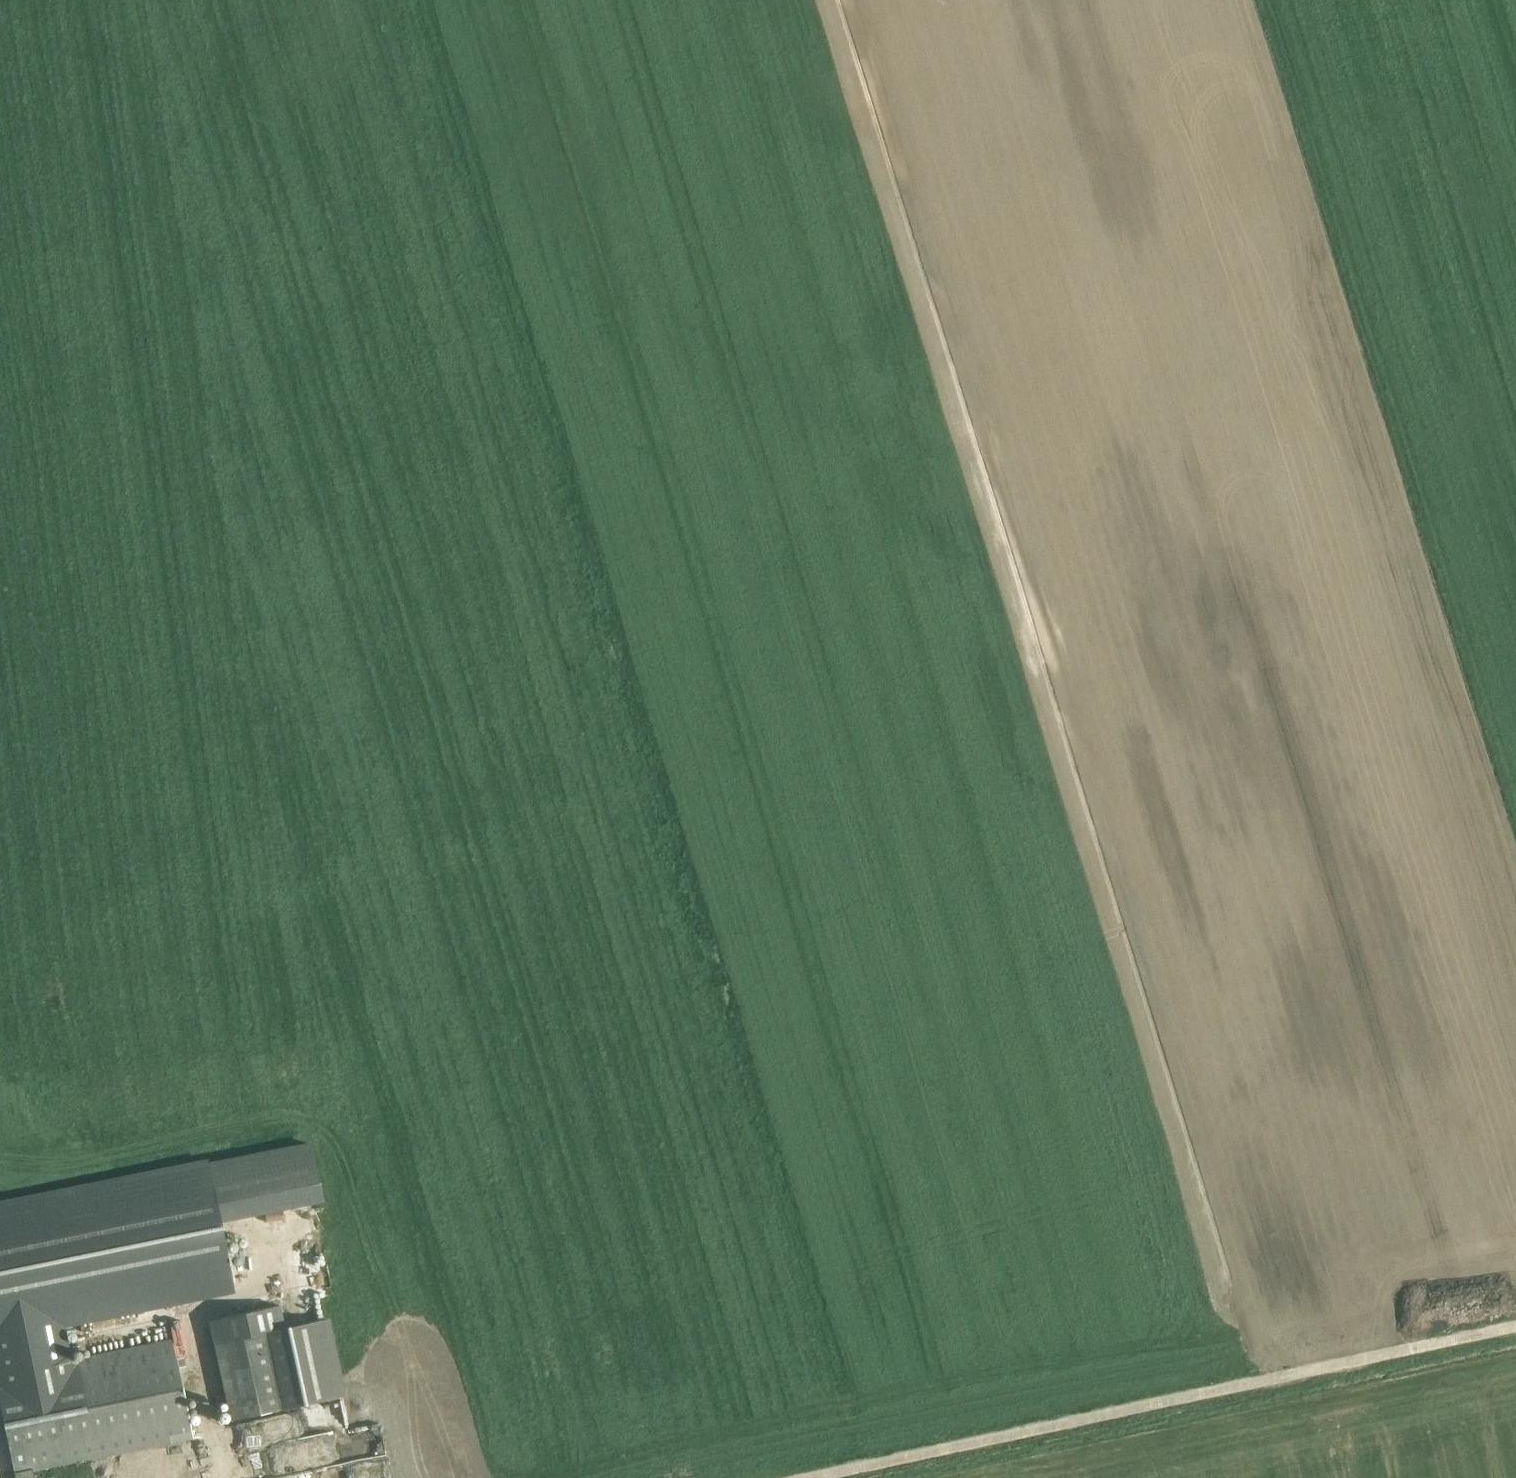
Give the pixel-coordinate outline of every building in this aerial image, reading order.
[(311,1144),(209,1165),(220,1219),(322,1199),(311,1144)] [(69,1360),(63,1331),(75,1328),(73,1320),(234,1287),(220,1219),(209,1165),(0,1207),(0,1375),(69,1360)] [(279,1305),(210,1319),(230,1419),(342,1396),(325,1319),(284,1327),(279,1305)] [(15,1474),(33,1470),(75,1461),(90,1458),(193,1437),(189,1418),(180,1370),(179,1367),(177,1359),(176,1353),(173,1337),(69,1360),(0,1375),(0,1407),(15,1474)] [(184,1357),(177,1359),(179,1367),(186,1366),(184,1357)] [(289,1469),(386,1454),(382,1426),(285,1440),(289,1469)] [(33,1470),(15,1474),(16,1477),(35,1477),(33,1470)]
